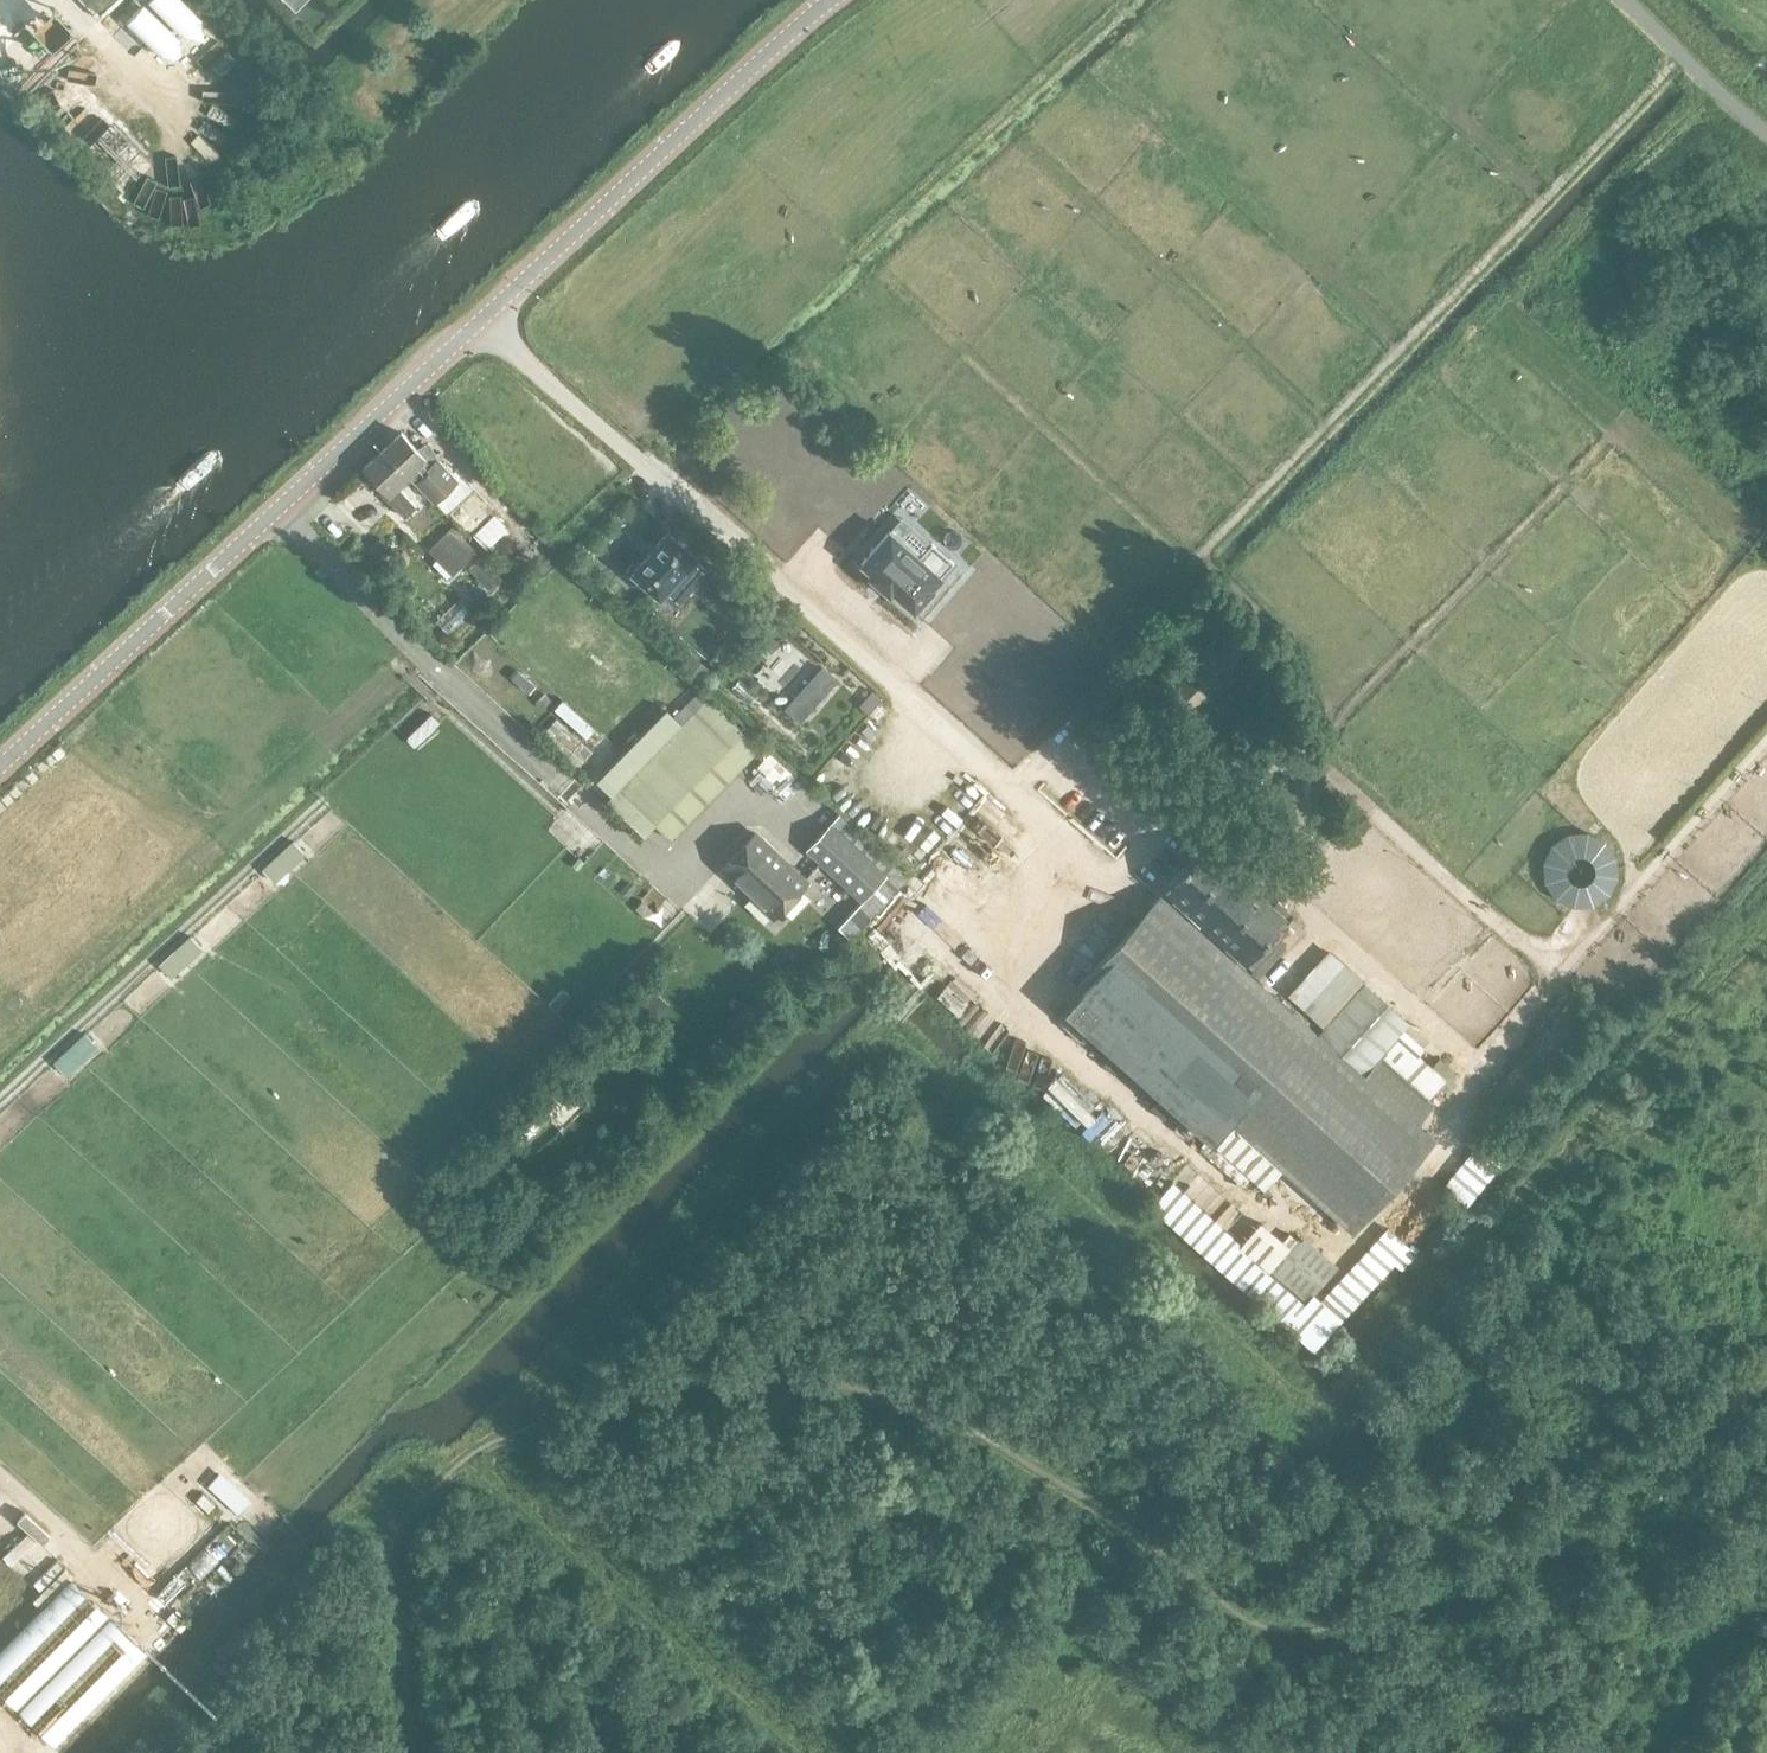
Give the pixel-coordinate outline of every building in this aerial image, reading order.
[(189,0),(128,0),(123,4),(205,92),(242,57),(189,0)] [(146,149),(63,66),(29,99),(112,183),(146,149)] [(401,431),(383,449),(408,475),(433,501),(457,478),(424,444),(419,449),(401,431)] [(408,475),(383,449),(364,466),(384,487),(380,491),(389,500),(390,499),(405,516),(417,504),(398,484),(408,475)] [(443,537),(465,559),(474,551),(452,528),(443,537)] [(868,575),(889,593),(892,591),(914,609),(933,588),(931,586),(954,561),(931,541),(919,556),(889,529),(860,562),(872,572),(868,575)] [(660,597),(696,555),(667,530),(631,572),(660,597)] [(475,592),(481,598),(500,579),(480,558),(469,568),(484,584),(475,592)] [(824,662),(785,702),(800,716),(838,677),(824,662)] [(669,835),(751,743),(693,690),(674,712),(681,718),(618,789),(669,835)] [(862,900),(887,873),(831,820),(805,847),(862,900)] [(1543,834),(1552,903),(1617,895),(1608,826),(1543,834)] [(755,828),(719,867),(773,918),(810,880),(755,828)] [(263,864),(276,879),(307,851),(295,837),(263,864)] [(1064,1010),(1217,1148),(1264,1190),(1282,1170),(1350,1231),(1433,1139),(1415,1122),(1459,1073),(1359,983),(1314,1033),(1238,964),(1283,914),(1204,842),(1074,987),(1080,992),(1064,1010)] [(191,931),(160,959),(172,972),(203,945),(191,931)] [(1014,1006),(1023,995),(991,966),(981,977),(1014,1006)] [(55,1056),(67,1070),(98,1043),(85,1029),(55,1056)] [(1445,1181),(1468,1199),(1492,1169),(1470,1150),(1445,1181)] [(1408,1242),(1386,1223),(1323,1295),(1315,1288),(1338,1262),(1295,1225),(1285,1236),(1262,1216),(1243,1237),(1173,1177),(1151,1203),(1317,1347),(1408,1242)] [(239,1508),(251,1495),(222,1468),(210,1481),(239,1508)] [(22,1687),(103,1605),(76,1579),(0,1657),(0,1666),(22,1687)] [(74,1711),(142,1643),(116,1617),(48,1686),(74,1711)]
